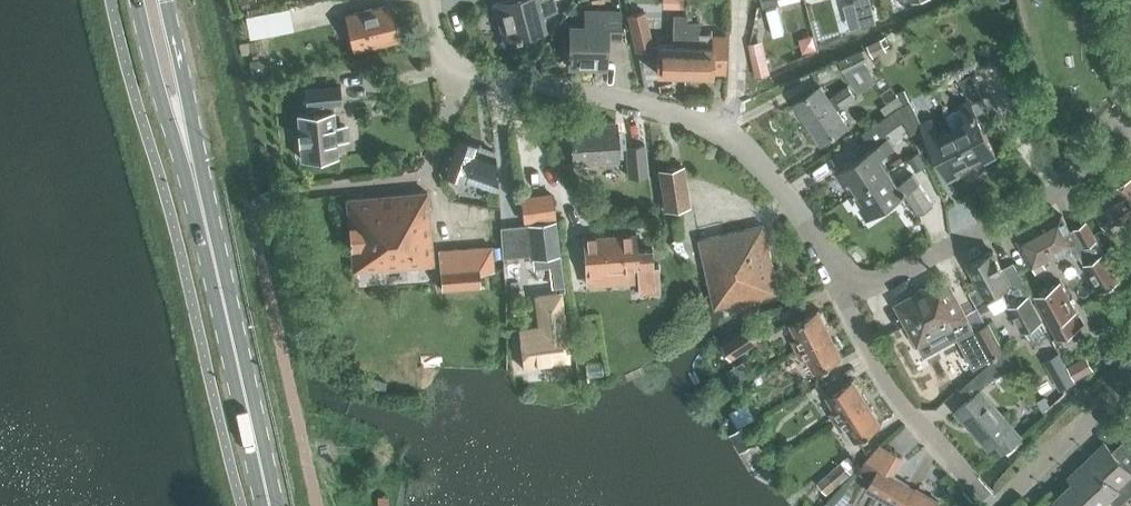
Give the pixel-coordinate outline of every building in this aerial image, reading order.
[(547,27),(544,14),(558,10),(556,0),(504,0),(495,2),(504,38),(547,27)] [(863,26),(856,0),(838,0),(846,30),(863,26)] [(863,23),(876,21),(872,0),(859,0),(863,23)] [(389,3),(345,14),(353,49),(398,39),(389,3)] [(291,5),(249,14),(253,36),(296,27),(291,5)] [(619,37),(620,9),(584,8),(583,23),(571,22),(569,67),(606,68),(607,37),(619,37)] [(645,10),(628,14),(636,49),(653,46),(645,10)] [(657,72),(685,73),(686,17),(686,14),(673,13),(672,44),(658,44),(657,72)] [(698,45),(699,20),(699,18),(686,17),(685,73),(712,74),(712,71),(725,72),(726,34),(712,34),(711,46),(698,45)] [(798,39),(801,54),(816,50),(812,36),(798,39)] [(753,39),(757,73),(772,72),(768,37),(753,39)] [(869,44),(875,57),(889,51),(883,38),(869,44)] [(874,59),(864,46),(861,47),(862,49),(839,59),(846,73),(869,62),(874,59)] [(984,97),(972,73),(960,80),(968,98),(959,103),(961,106),(947,113),(953,124),(971,160),(983,154),(985,158),(997,153),(972,103),(984,97)] [(823,143),(850,124),(838,107),(856,95),(847,82),(829,94),(823,85),(796,103),(823,143)] [(349,137),(347,121),(335,122),(333,103),(342,102),(341,84),(305,87),(306,105),(306,111),(298,112),(302,158),(338,155),(337,138),(349,137)] [(958,167),(971,160),(953,124),(939,131),(931,117),(922,121),(912,101),(905,104),(904,103),(898,107),(905,120),(912,134),(924,128),(949,177),(960,171),(958,167)] [(850,179),(857,191),(890,168),(882,156),(896,146),(889,136),(888,136),(886,133),(905,120),(898,107),(887,115),(863,132),(874,147),(838,171),(845,181),(850,179)] [(570,123),(573,164),(620,160),(617,120),(570,123)] [(453,135),(445,156),(458,160),(456,164),(461,166),(458,175),(499,190),(496,156),(495,155),(494,151),(479,145),(480,144),(453,135)] [(626,145),(628,176),(645,174),(642,143),(626,145)] [(926,165),(919,152),(912,157),(919,169),(926,165)] [(665,209),(690,205),(684,165),(659,169),(665,209)] [(919,183),(912,173),(899,181),(890,168),(857,191),(865,202),(861,205),(868,216),(919,183)] [(1114,185),(1116,189),(1093,202),(1106,226),(1129,213),(1130,216),(1130,177),(1114,185)] [(428,190),(346,197),(353,270),(434,263),(428,190)] [(522,197),(525,222),(556,218),(553,193),(522,197)] [(1088,221),(1071,231),(1062,214),(1040,226),(1055,254),(1071,246),(1076,258),(1081,256),(1085,263),(1084,264),(1101,291),(1121,279),(1088,221)] [(561,255),(557,220),(527,224),(531,258),(561,255)] [(764,224),(700,239),(716,307),(779,291),(764,224)] [(1018,238),(1036,272),(1047,266),(1044,261),(1055,254),(1040,226),(1018,238)] [(651,245),(637,246),(637,231),(582,235),(585,274),(639,270),(641,292),(660,291),(658,262),(652,263),(651,245)] [(439,249),(442,289),(472,287),(471,272),(494,270),(492,247),(493,247),(493,245),(465,247),(439,249)] [(970,264),(982,285),(969,292),(981,313),(992,307),(994,311),(1009,303),(1023,330),(1026,329),(1029,336),(1043,328),(1039,321),(1045,318),(1029,289),(1017,295),(1016,292),(994,251),(970,264)] [(919,346),(969,319),(946,276),(896,304),(919,346)] [(1034,295),(1057,337),(1083,323),(1060,281),(1034,295)] [(523,350),(520,350),(521,366),(542,364),(542,361),(568,358),(561,292),(536,296),(540,326),(521,328),(523,350)] [(796,350),(831,332),(819,308),(791,322),(798,337),(791,340),(796,350)] [(999,354),(1000,354),(1006,351),(990,321),(973,330),(989,360),(999,354)] [(731,358),(761,338),(751,323),(721,343),(731,358)] [(831,332),(796,350),(801,359),(807,356),(814,370),(843,356),(831,332)] [(1068,362),(1075,375),(1093,364),(1086,351),(1068,362)] [(1045,362),(1061,390),(1076,382),(1059,353),(1045,362)] [(1009,364),(1000,354),(999,354),(981,370),(991,380),(1009,364)] [(835,421),(868,400),(854,378),(827,395),(835,409),(830,413),(835,421)] [(989,448),(1015,425),(982,388),(957,410),(989,448)] [(847,427),(855,440),(882,423),(868,400),(835,421),(841,430),(847,427)] [(732,412),(740,426),(760,415),(752,401),(732,412)] [(754,444),(747,430),(744,426),(731,433),(741,451),(754,444)] [(1120,491),(1122,493),(1130,493),(1130,450),(1123,442),(1113,452),(1105,443),(1071,475),(1076,480),(1056,499),(1057,500),(1050,505),(1104,505),(1120,491)] [(863,464),(859,472),(872,479),(866,490),(894,505),(937,505),(940,501),(893,475),(903,457),(880,444),(863,464)] [(827,493),(852,473),(841,461),(817,482),(827,493)]
